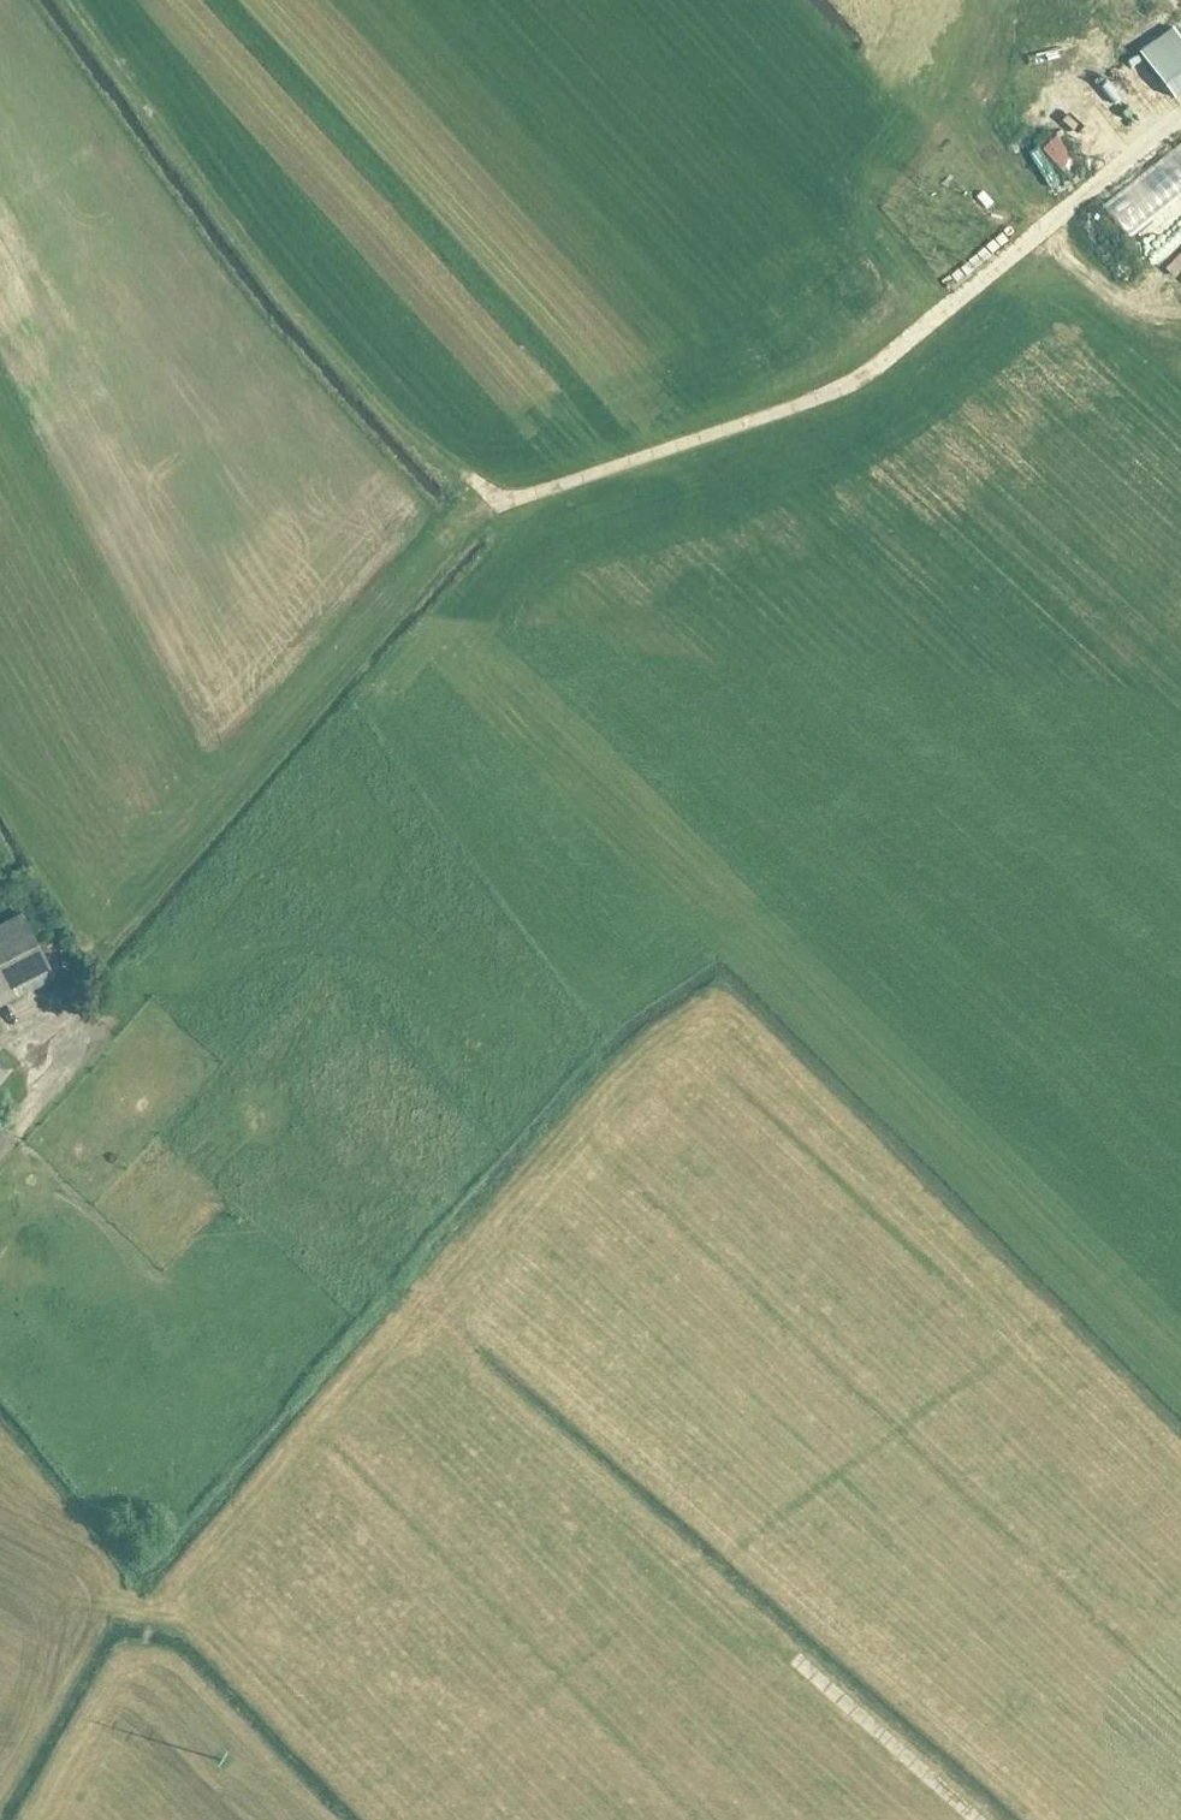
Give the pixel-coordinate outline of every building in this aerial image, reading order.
[(0,924),(0,1006),(63,973),(44,937),(36,942),(21,913),(0,924)] [(12,1069),(0,1059),(0,1083),(12,1069)]
